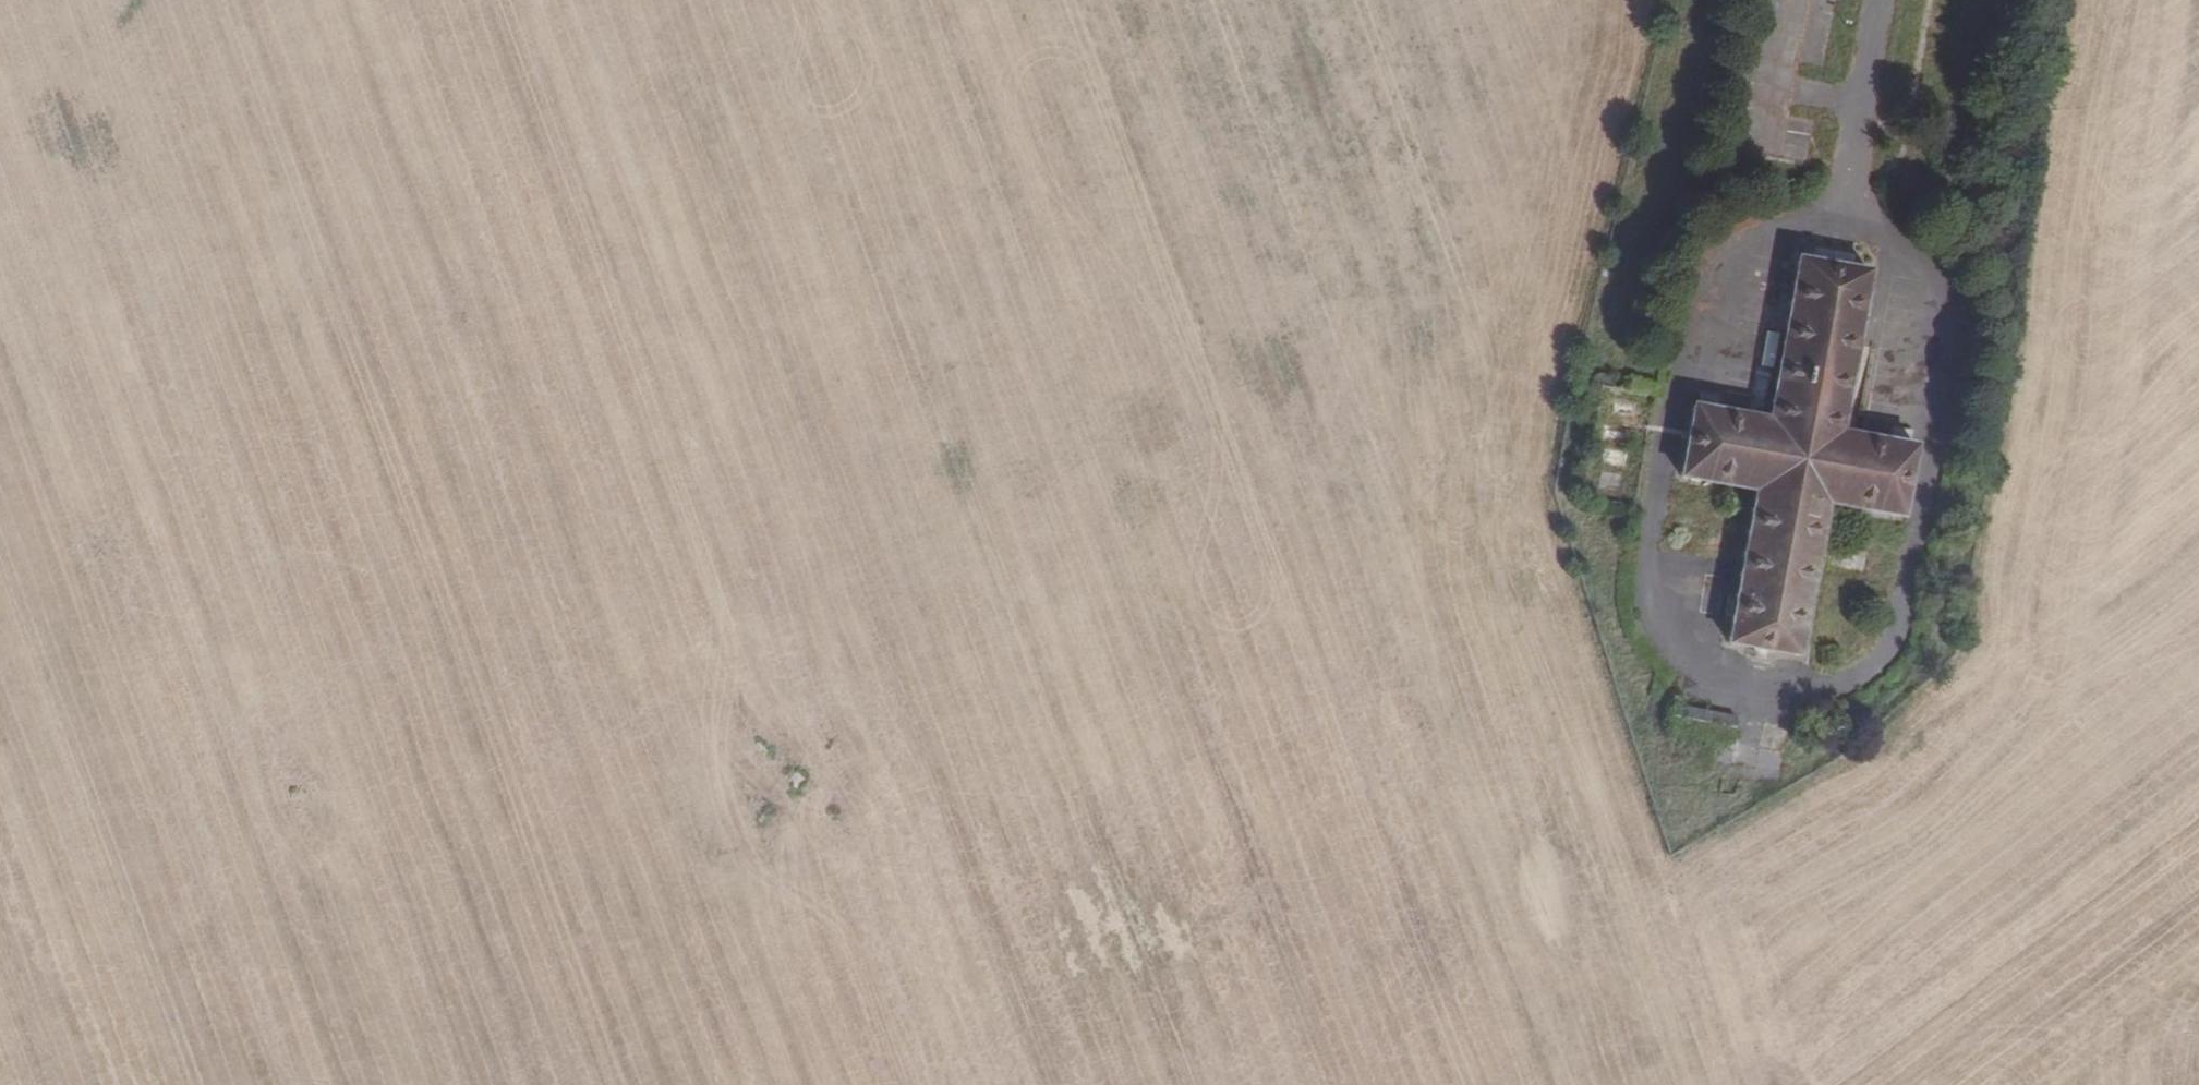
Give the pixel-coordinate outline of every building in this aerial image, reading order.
[(1678,481),(1752,494),(1724,645),(1799,659),(1827,507),(1904,521),(1916,446),(1840,432),(1870,270),(1796,257),(1766,418),(1691,404),(1678,481)] [(1766,722),(1675,707),(1671,734),(1761,749),(1766,722)]
